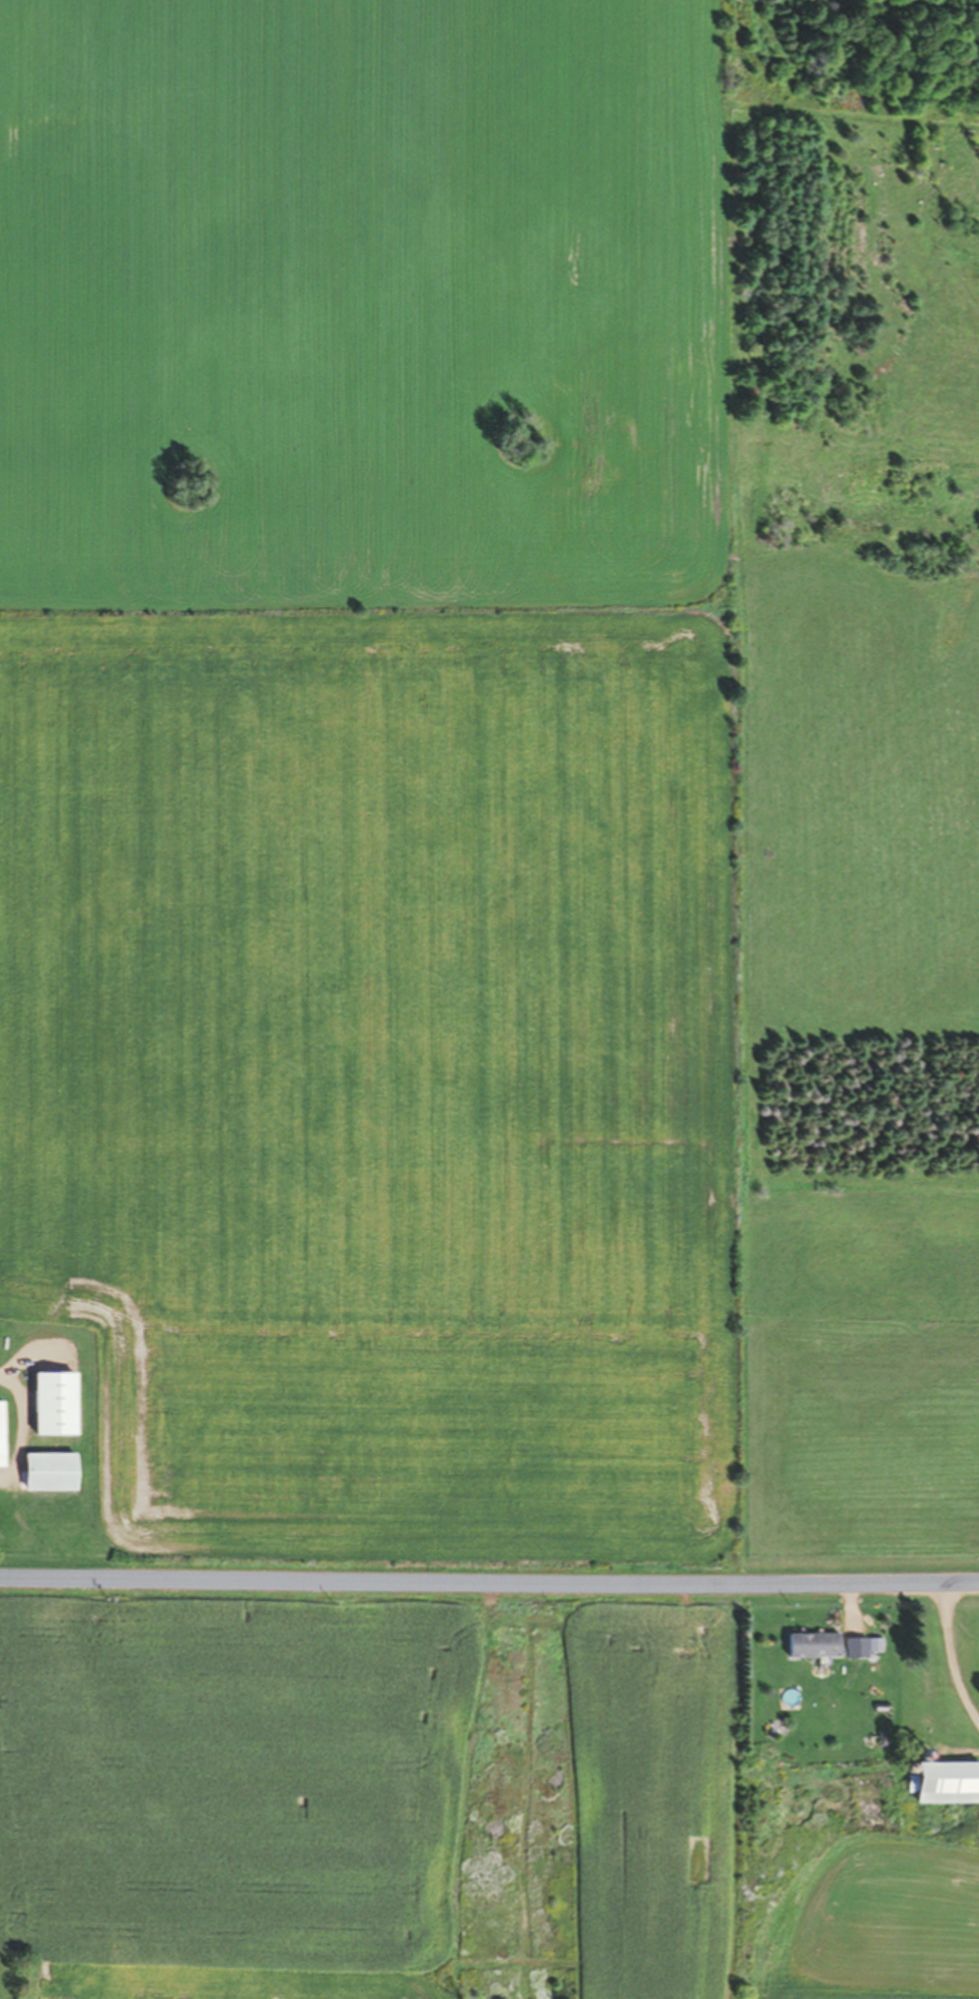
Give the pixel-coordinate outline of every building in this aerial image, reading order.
[(32,1371),(32,1435),(74,1435),(74,1371),(32,1371)] [(74,1453),(23,1453),(23,1491),(74,1491),(74,1453)] [(838,1633),(787,1633),(787,1655),(838,1655),(838,1633)] [(978,1762),(913,1762),(914,1803),(978,1802),(978,1762)]
